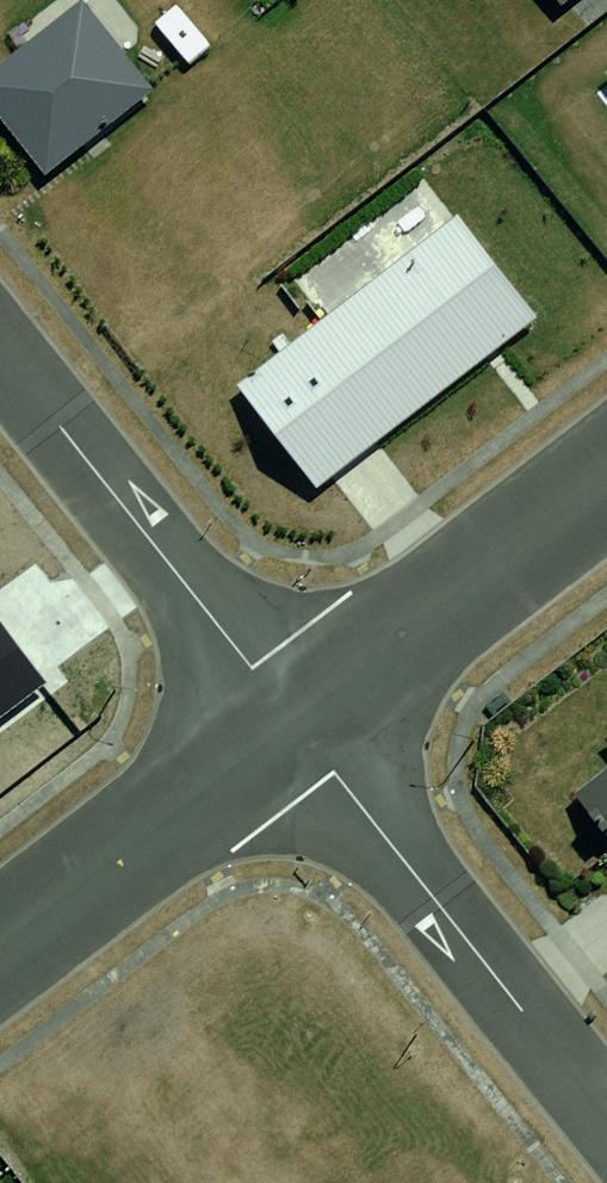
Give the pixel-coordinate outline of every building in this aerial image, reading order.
[(0,78),(0,85),(67,171),(182,84),(118,0),(110,0),(0,78)] [(430,207),(218,376),(299,477),(511,308),(430,207)] [(577,776),(606,818),(606,754),(577,776)]
